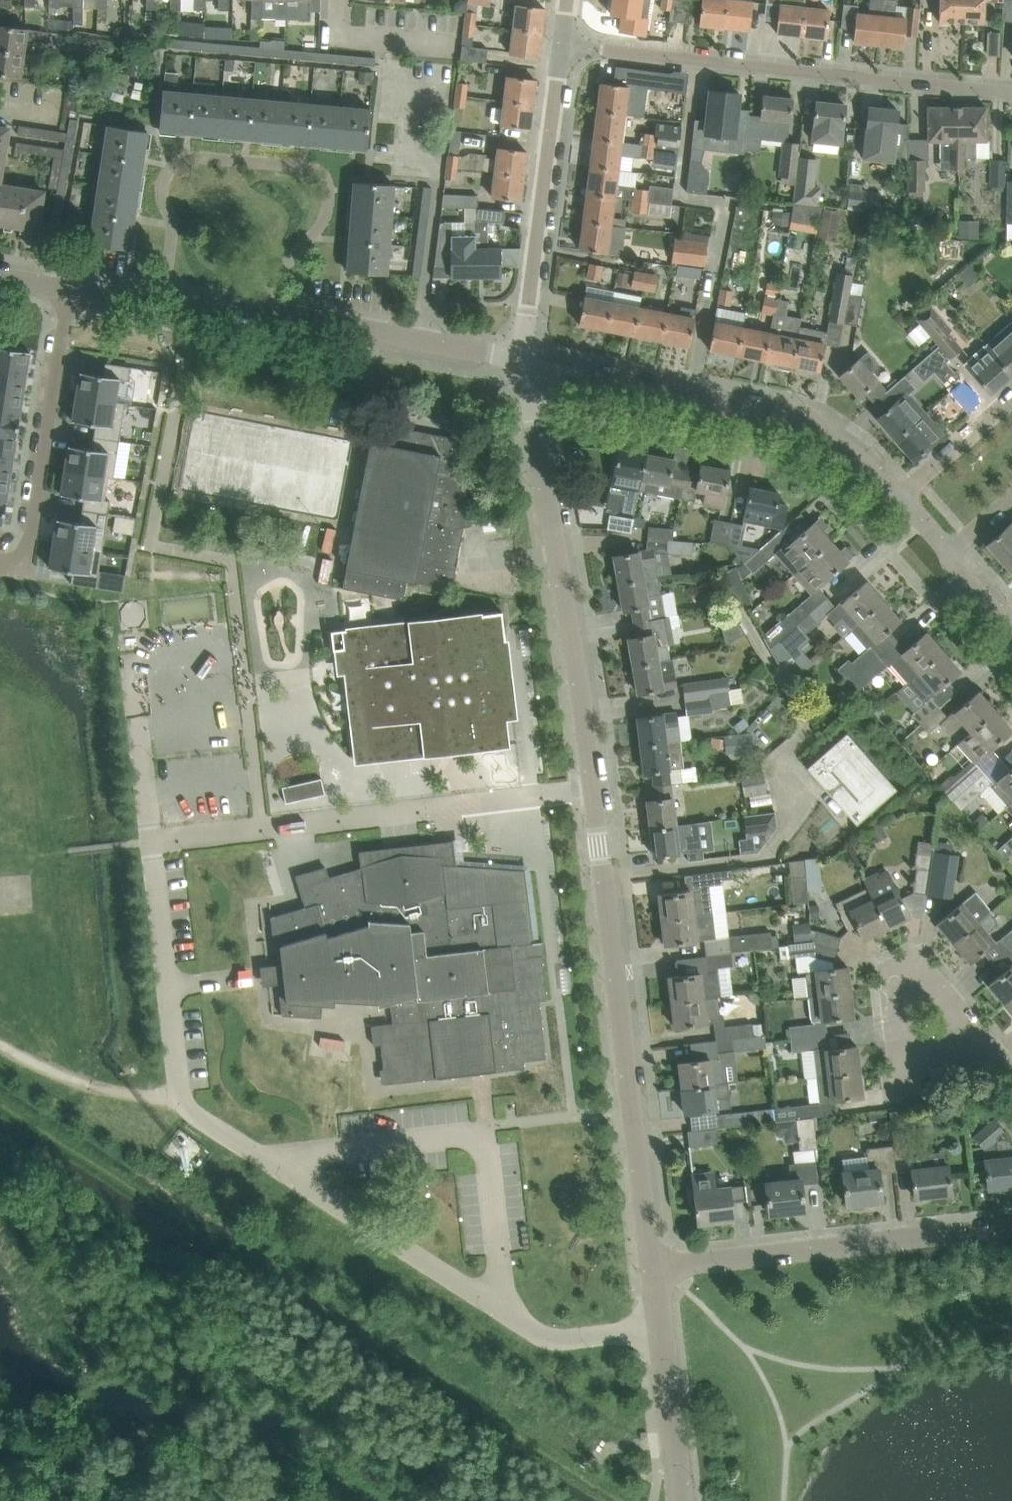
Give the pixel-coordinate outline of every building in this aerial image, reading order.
[(157,0),(147,0),(147,8),(157,9),(157,0)] [(171,9),(181,9),(181,0),(171,0),(171,9)] [(195,9),(205,9),(205,0),(195,0),(195,9)] [(219,10),(229,10),(229,0),(219,0),(219,10)] [(262,0),(252,0),(251,18),(262,18),(262,0)] [(275,18),(286,19),(286,0),(276,0),(275,18)] [(299,19),(310,19),(310,0),(300,0),(299,19)] [(464,23),(475,24),(478,4),(490,6),(490,0),(467,0),(464,23)] [(642,0),(613,0),(611,13),(639,17),(642,0)] [(661,8),(670,9),(669,21),(686,22),(688,2),(689,0),(662,0),(661,8)] [(700,24),(725,27),(727,0),(703,0),(702,4),(700,24)] [(725,27),(749,30),(751,10),(752,1),(745,0),(727,0),(725,27)] [(777,32),(802,35),(804,6),(805,0),(780,0),(780,4),(779,13),(778,21),(777,32)] [(879,44),(883,0),(870,0),(869,12),(857,11),(858,6),(843,4),(841,27),(855,29),(854,41),(879,44)] [(879,44),(903,46),(904,34),(917,36),(920,8),(896,5),(896,0),(883,0),(879,44)] [(966,22),(967,5),(957,4),(958,0),(940,0),(940,1),(939,21),(966,22)] [(966,22),(984,23),(985,3),(985,0),(958,0),(957,4),(967,5),(966,22)] [(516,4),(513,29),(542,33),(545,8),(516,4)] [(804,6),(802,35),(826,38),(828,18),(829,9),(817,8),(804,6)] [(74,29),(74,20),(62,19),(62,29),(74,29)] [(474,37),(475,24),(464,23),(463,35),(474,37)] [(25,53),(25,52),(27,39),(47,42),(48,31),(0,24),(0,49),(25,53)] [(195,25),(194,35),(205,36),(205,26),(195,25)] [(539,56),(542,33),(513,29),(510,53),(539,56)] [(991,53),(1002,53),(1002,30),(991,30),(991,53)] [(285,49),(260,46),(168,38),(167,46),(375,65),(375,57),(285,49)] [(261,40),(260,46),(285,49),(285,40),(273,39),(270,40),(261,40)] [(462,45),(461,59),(486,62),(488,48),(462,45)] [(25,52),(25,53),(0,49),(0,74),(21,77),(23,62),(43,65),(45,55),(25,52)] [(129,65),(127,72),(134,75),(137,67),(129,65)] [(359,71),(358,83),(372,84),(373,75),(373,72),(359,71)] [(166,72),(165,83),(178,84),(179,73),(166,72)] [(507,76),(504,100),(533,104),(536,79),(507,76)] [(457,82),(455,94),(467,95),(469,83),(457,82)] [(601,82),(598,110),(624,114),(636,115),(638,94),(627,93),(628,85),(601,82)] [(133,88),(132,96),(139,97),(141,90),(133,88)] [(693,142),(692,148),(706,149),(707,134),(733,137),(732,152),(744,153),(745,153),(745,152),(746,141),(747,127),(749,115),(749,109),(738,108),(739,93),(710,89),(708,111),(707,120),(695,119),(693,142)] [(369,128),(370,109),(163,90),(159,129),(367,148),(369,128)] [(662,90),(661,103),(669,104),(668,111),(671,111),(670,120),(682,121),(685,103),(686,93),(673,91),(662,90)] [(466,108),(467,95),(455,94),(454,106),(455,106),(453,117),(464,119),(465,108),(466,108)] [(746,141),(745,152),(758,153),(759,139),(782,141),(787,142),(788,133),(790,120),(792,98),(763,95),(761,115),(761,117),(749,115),(747,127),(746,141)] [(530,128),(533,104),(504,100),(501,124),(530,128)] [(813,139),(841,142),(843,128),(843,124),(845,104),(816,101),(814,125),(813,139)] [(885,108),(869,107),(867,128),(866,141),(894,144),(892,160),(908,162),(908,159),(908,123),(897,122),(898,110),(897,110),(894,107),(888,106),(885,108)] [(928,107),(928,127),(928,140),(941,140),(941,169),(956,169),(958,169),(963,169),(964,157),(964,154),(951,154),(951,140),(958,140),(958,107),(928,107)] [(951,140),(951,154),(964,154),(964,157),(976,157),(989,157),(989,140),(987,140),(986,127),(986,107),(958,107),(958,140),(951,140)] [(598,110),(594,138),(621,141),(624,114),(598,110)] [(66,141),(65,149),(63,158),(62,165),(61,172),(60,178),(58,184),(58,189),(51,226),(49,236),(57,237),(78,120),(70,118),(68,132),(66,141)] [(641,132),(639,143),(679,149),(682,125),(656,122),(654,134),(641,132)] [(90,243),(129,249),(147,130),(108,124),(90,243)] [(18,134),(66,141),(68,132),(19,125),(18,134)] [(0,126),(0,223),(38,229),(44,191),(0,184),(9,127),(0,126)] [(452,130),(447,166),(458,167),(459,155),(462,131),(452,130)] [(594,138),(591,166),(617,169),(619,155),(639,158),(639,156),(672,160),(673,149),(679,149),(639,143),(621,141),(594,138)] [(779,176),(796,178),(798,156),(799,143),(782,141),(779,176)] [(16,150),(24,151),(25,143),(18,142),(16,150)] [(24,151),(32,153),(33,144),(25,143),(24,151)] [(32,153),(39,154),(41,145),(33,144),(32,153)] [(41,145),(39,154),(47,155),(49,146),(41,145)] [(55,156),(57,148),(49,146),(47,155),(55,156)] [(498,147),(495,172),(524,175),(527,151),(507,148),(498,147)] [(55,156),(63,158),(65,149),(57,148),(55,156)] [(472,152),(470,168),(483,170),(485,154),(472,152)] [(63,158),(55,156),(53,164),(62,165),(63,158)] [(809,205),(820,206),(821,193),(821,186),(815,185),(818,158),(798,156),(796,178),(795,190),(794,203),(809,205)] [(908,190),(925,190),(925,159),(908,159),(908,190)] [(691,160),(688,191),(707,193),(709,170),(702,161),(691,160)] [(1006,160),(991,160),(990,185),(1006,186),(1006,160)] [(62,165),(53,164),(52,170),(61,172),(62,165)] [(447,166),(444,194),(450,194),(452,179),(456,180),(458,167),(447,166)] [(591,166),(587,194),(614,197),(632,199),(671,205),(673,188),(650,185),(649,190),(636,188),(636,186),(616,184),(617,169),(591,166)] [(61,172),(52,170),(51,176),(60,178),(61,172)] [(521,200),(524,175),(495,172),(492,196),(521,200)] [(354,181),(347,271),(387,274),(393,184),(354,181)] [(846,206),(847,206),(879,209),(881,192),(862,190),(863,184),(850,183),(850,187),(848,187),(846,206)] [(400,274),(409,275),(412,276),(420,277),(423,257),(432,187),(424,186),(415,256),(413,270),(400,269),(400,274)] [(442,206),(476,207),(478,207),(478,195),(450,194),(444,194),(442,206)] [(587,194),(584,221),(611,224),(614,197),(587,194)] [(669,217),(671,205),(632,199),(631,212),(669,217)] [(735,216),(746,218),(748,207),(737,205),(735,216)] [(821,206),(820,206),(809,205),(808,214),(820,216),(821,206)] [(478,208),(476,208),(476,222),(487,222),(488,222),(504,222),(506,209),(494,208),(478,208)] [(772,211),(771,224),(790,226),(791,221),(792,213),(772,211)] [(839,218),(823,215),(819,232),(836,236),(839,218)] [(610,225),(611,224),(584,221),(580,249),(600,251),(607,253),(621,254),(625,226),(610,225)] [(977,221),(958,221),(959,239),(978,238),(977,221)] [(437,248),(433,275),(451,275),(451,276),(476,276),(475,234),(476,234),(476,222),(465,222),(451,222),(440,222),(437,248)] [(476,234),(475,234),(476,276),(500,276),(500,247),(488,247),(488,234),(488,222),(476,222),(476,234)] [(675,239),(672,261),(694,264),(694,263),(705,264),(708,243),(675,239)] [(829,320),(843,323),(848,294),(850,294),(857,258),(847,256),(844,272),(838,271),(829,320)] [(692,281),(694,264),(672,261),(672,262),(677,263),(676,279),(692,281)] [(602,265),(590,262),(587,277),(599,279),(602,265)] [(950,264),(935,277),(942,285),(957,271),(950,264)] [(958,274),(969,287),(980,278),(969,265),(958,274)] [(620,270),(617,284),(627,286),(630,272),(620,270)] [(631,288),(642,290),(646,272),(634,270),(631,288)] [(646,272),(642,290),(655,292),(658,274),(646,272)] [(768,282),(766,293),(777,295),(778,284),(768,282)] [(733,290),(721,288),(718,302),(730,305),(733,290)] [(848,294),(843,323),(857,325),(863,297),(850,294),(848,294)] [(579,323),(607,329),(612,302),(584,297),(579,323)] [(762,311),(773,313),(776,299),(765,297),(762,311)] [(788,301),(776,299),(773,313),(770,333),(765,359),(774,361),(774,364),(787,367),(788,363),(792,364),(797,338),(785,336),(789,316),(785,315),(788,301)] [(612,302),(607,329),(634,334),(639,308),(612,302)] [(962,347),(949,332),(952,329),(932,304),(916,318),(950,358),(962,347)] [(667,313),(662,339),(690,345),(696,309),(681,306),(679,315),(667,313)] [(639,308),(634,334),(662,339),(667,313),(639,308)] [(1011,374),(1011,321),(986,344),(1011,374)] [(709,348),(737,354),(742,328),(714,322),(709,348)] [(797,338),(792,364),(820,370),(824,350),(825,344),(828,332),(799,327),(797,338)] [(742,328),(737,354),(765,359),(770,333),(742,328)] [(991,392),(1011,374),(986,344),(965,363),(975,374),(974,374),(991,392)] [(0,347),(0,368),(26,372),(29,351),(0,347)] [(931,367),(951,390),(962,380),(935,348),(932,351),(933,351),(900,379),(907,387),(931,367)] [(865,390),(875,401),(886,391),(877,381),(878,380),(870,372),(880,364),(868,351),(840,375),(859,396),(865,390)] [(79,370),(75,395),(117,401),(120,377),(129,379),(131,366),(106,362),(104,374),(79,370)] [(23,395),(26,372),(0,368),(0,391),(23,395)] [(980,401),(962,380),(951,390),(950,391),(967,412),(980,401)] [(0,391),(0,412),(19,415),(23,395),(0,391)] [(877,417),(896,439),(926,412),(915,400),(903,410),(896,401),(896,402),(886,391),(875,401),(884,412),(877,417)] [(117,401),(75,395),(72,419),(95,422),(93,436),(119,440),(125,402),(117,401)] [(16,437),(19,415),(0,412),(0,434),(16,437)] [(926,412),(896,439),(914,459),(944,433),(926,412)] [(416,582),(426,525),(444,529),(463,526),(472,525),(457,438),(375,422),(371,441),(343,587),(403,598),(406,580),(416,582)] [(0,434),(0,456),(13,458),(16,437),(0,434)] [(67,444),(64,469),(105,476),(113,477),(119,440),(93,436),(92,447),(67,444)] [(646,454),(619,449),(614,473),(615,473),(612,488),(626,490),(628,480),(641,482),(642,478),(646,454)] [(642,478),(639,490),(681,498),(686,471),(672,468),(674,459),(646,454),(642,478)] [(0,456),(0,478),(9,479),(13,458),(0,456)] [(686,471),(681,498),(694,501),(697,489),(705,491),(703,504),(722,508),(725,494),(725,490),(729,470),(701,465),(699,473),(686,471)] [(105,476),(64,469),(60,493),(85,496),(83,509),(107,513),(109,500),(101,498),(105,476)] [(0,478),(0,500),(6,501),(9,479),(0,478)] [(750,486),(743,521),(782,529),(783,528),(788,505),(777,503),(779,492),(750,486)] [(101,550),(107,513),(83,509),(81,522),(56,518),(52,542),(101,550)] [(775,553),(794,574),(808,562),(831,541),(823,531),(829,526),(821,516),(812,524),(801,512),(783,528),(782,529),(745,561),(746,562),(752,570),(754,571),(775,553)] [(631,532),(632,526),(633,518),(611,513),(608,527),(631,532)] [(633,518),(632,526),(645,527),(646,518),(633,517),(633,518)] [(726,542),(727,543),(731,522),(715,518),(710,541),(726,542)] [(731,522),(727,543),(739,557),(744,534),(741,534),(743,524),(731,522)] [(1006,565),(1011,560),(1011,522),(988,543),(1006,565)] [(426,525),(416,582),(452,588),(463,526),(444,529),(426,525)] [(668,539),(668,540),(673,541),(673,539),(674,528),(649,526),(648,537),(668,539)] [(694,541),(673,539),(673,541),(668,540),(667,552),(692,554),(694,541)] [(789,613),(797,623),(827,597),(818,587),(824,581),(839,568),(854,554),(846,546),(840,551),(831,541),(808,562),(794,574),(811,594),(789,613)] [(101,550),(52,542),(49,566),(73,570),(71,582),(96,586),(101,550)] [(614,555),(619,583),(643,578),(658,576),(653,549),(639,551),(634,552),(614,555)] [(746,562),(736,566),(737,569),(742,579),(752,570),(746,562)] [(742,579),(737,569),(725,579),(733,609),(752,601),(742,579)] [(713,584),(713,578),(708,575),(702,576),(699,580),(699,586),(704,589),(710,588),(713,584)] [(633,608),(635,622),(665,617),(658,576),(643,578),(619,583),(624,610),(633,608)] [(827,597),(797,623),(806,633),(827,614),(836,624),(842,619),(851,629),(860,622),(883,600),(867,581),(852,594),(844,601),(843,599),(835,606),(827,597)] [(900,619),(883,600),(860,622),(851,629),(867,648),(852,662),(849,659),(838,669),(849,681),(877,657),(878,656),(870,646),(900,619)] [(344,648),(357,761),(508,743),(505,717),(514,715),(502,610),(331,630),(333,649),(344,648)] [(765,634),(763,636),(769,648),(797,623),(789,613),(765,634)] [(727,644),(746,633),(736,616),(721,621),(727,644)] [(629,637),(634,665),(670,659),(667,644),(670,644),(665,617),(635,622),(637,636),(629,637)] [(797,623),(769,648),(770,649),(779,666),(791,655),(811,638),(806,633),(797,623)] [(943,651),(927,632),(890,662),(907,682),(943,651)] [(820,649),(809,658),(813,662),(823,653),(820,649)] [(943,651),(907,682),(924,701),(936,691),(945,683),(960,670),(943,651)] [(858,691),(886,666),(877,657),(849,681),(849,682),(858,691)] [(672,658),(670,659),(634,665),(638,692),(658,689),(663,688),(677,685),(672,658)] [(682,682),(685,698),(729,692),(727,675),(708,678),(682,682)] [(939,707),(920,723),(929,733),(940,723),(949,734),(963,722),(971,731),(996,710),(979,691),(964,704),(956,711),(955,709),(947,716),(939,707)] [(731,706),(729,692),(685,698),(688,716),(713,712),(712,709),(731,706)] [(913,714),(920,723),(939,707),(931,698),(913,714)] [(996,710),(971,731),(963,738),(980,758),(1011,729),(996,710)] [(638,716),(641,744),(680,740),(677,713),(662,714),(658,714),(638,716)] [(749,724),(744,717),(733,725),(739,733),(749,724)] [(806,767),(857,822),(897,785),(846,730),(806,767)] [(752,750),(750,732),(725,735),(726,753),(752,750)] [(710,746),(724,748),(725,740),(712,738),(710,746)] [(653,771),(655,785),(670,783),(668,769),(683,767),(680,740),(641,744),(644,772),(653,771)] [(946,779),(939,785),(944,790),(952,800),(985,772),(977,763),(957,780),(954,776),(949,776),(946,779)] [(999,780),(998,780),(994,784),(985,772),(952,800),(961,810),(980,792),(999,813),(1006,807),(1011,801),(1011,768),(999,780)] [(767,791),(764,774),(741,778),(744,795),(767,791)] [(322,778),(282,787),(286,802),(325,794),(322,778)] [(648,800),(651,828),(675,825),(672,797),(670,783),(655,785),(656,799),(648,800)] [(770,793),(750,796),(752,806),(772,802),(770,793)] [(775,811),(744,815),(747,837),(749,851),(754,851),(758,850),(777,827),(775,811)] [(979,830),(989,821),(982,812),(972,822),(979,830)] [(675,825),(651,828),(654,855),(699,850),(695,822),(675,825)] [(997,849),(1005,859),(1011,853),(1011,836),(997,849)] [(305,906),(270,916),(275,959),(281,959),(282,963),(284,983),(284,987),(279,987),(282,1014),(321,1017),(322,1004),(334,1004),(334,999),(377,1002),(378,1007),(379,1007),(379,1005),(390,1002),(393,1023),(540,1006),(539,1000),(547,999),(547,998),(546,998),(541,956),(542,956),(542,955),(541,955),(540,942),(541,941),(541,940),(539,940),(533,941),(525,870),(456,865),(453,840),(441,841),(440,839),(432,840),(421,842),(402,844),(401,844),(401,846),(384,848),(360,850),(359,850),(361,867),(330,877),(327,866),(296,875),(305,906)] [(914,892),(926,894),(931,858),(934,843),(919,841),(915,867),(917,867),(914,892)] [(931,858),(926,894),(952,898),(955,881),(957,881),(960,857),(944,855),(943,860),(931,858)] [(804,859),(789,860),(791,877),(793,903),(808,901),(807,889),(806,876),(804,859)] [(873,899),(886,927),(909,916),(886,867),(863,878),(867,887),(873,899)] [(659,893),(662,919),(713,913),(710,885),(723,883),(723,879),(733,878),(732,869),(684,875),(686,890),(659,893)] [(864,938),(886,927),(873,899),(867,887),(836,902),(849,929),(857,925),(864,938)] [(937,923),(954,942),(978,922),(990,912),(991,911),(975,891),(953,910),(937,923)] [(819,903),(809,905),(811,919),(821,917),(819,903)] [(978,922),(954,942),(970,961),(994,942),(986,933),(996,925),(997,920),(990,912),(978,922)] [(713,913),(662,919),(665,944),(704,939),(706,956),(731,952),(779,946),(778,934),(771,935),(771,931),(716,937),(713,913)] [(793,924),(795,944),(811,942),(809,922),(793,924)] [(817,929),(813,942),(837,950),(841,937),(817,929)] [(1010,947),(1011,945),(1011,929),(1002,938),(1010,947)] [(779,945),(779,946),(780,958),(811,955),(833,961),(837,950),(813,942),(811,942),(795,944),(779,945)] [(708,971),(669,976),(672,1001),(721,995),(716,966),(733,965),(731,952),(706,956),(708,971)] [(1005,1003),(1011,997),(1011,964),(989,984),(1005,1003)] [(806,971),(809,996),(851,991),(847,966),(806,971)] [(789,1026),(791,1038),(827,1034),(826,1019),(853,1016),(851,991),(809,996),(812,1021),(814,1021),(814,1023),(789,1026)] [(759,992),(749,993),(749,998),(755,1003),(761,1003),(760,992),(759,992)] [(714,1022),(716,1040),(753,1035),(752,1023),(725,1026),(723,1015),(720,1015),(718,996),(721,996),(721,995),(672,1001),(674,1026),(714,1022)] [(393,1023),(371,1026),(373,1045),(381,1044),(385,1083),(393,1082),(394,1082),(399,1074),(407,1080),(436,1077),(436,1078),(511,1069),(525,1067),(524,1060),(546,1057),(540,1006),(393,1023)] [(763,1022),(753,1023),(754,1035),(764,1034),(763,1022)] [(805,1077),(817,1076),(860,1071),(857,1045),(829,1048),(827,1034),(791,1038),(792,1051),(802,1050),(805,1077)] [(679,1062),(682,1087),(728,1082),(725,1051),(755,1048),(753,1035),(716,1040),(691,1043),(693,1060),(679,1062)] [(801,1118),(814,1116),(837,1113),(835,1099),(863,1095),(860,1071),(817,1076),(820,1102),(799,1105),(801,1118)] [(731,1107),(728,1082),(682,1087),(685,1112),(731,1107)] [(772,1108),(758,1110),(760,1122),(773,1121),(772,1108)] [(751,1123),(750,1111),(715,1114),(717,1127),(751,1123)] [(817,1147),(814,1116),(801,1118),(796,1118),(800,1150),(817,1147)] [(931,1118),(917,1120),(918,1129),(932,1128),(931,1118)] [(994,1120),(975,1136),(984,1147),(985,1158),(985,1159),(986,1168),(989,1188),(1011,1185),(1011,1143),(994,1120)] [(715,1126),(697,1129),(687,1130),(689,1146),(718,1142),(715,1126)] [(844,1171),(843,1171),(844,1185),(847,1204),(882,1200),(879,1172),(896,1170),(893,1150),(893,1145),(867,1148),(867,1155),(869,1168),(844,1171)] [(818,1181),(815,1162),(815,1160),(789,1163),(791,1179),(765,1182),(767,1194),(769,1214),(805,1209),(802,1183),(818,1181)] [(946,1165),(911,1169),(912,1176),(915,1196),(952,1192),(949,1172),(949,1164),(946,1165)] [(696,1204),(698,1222),(733,1218),(731,1202),(747,1200),(746,1184),(730,1186),(729,1184),(717,1185),(715,1171),(692,1173),(694,1188),(690,1189),(692,1204),(696,1204)]
